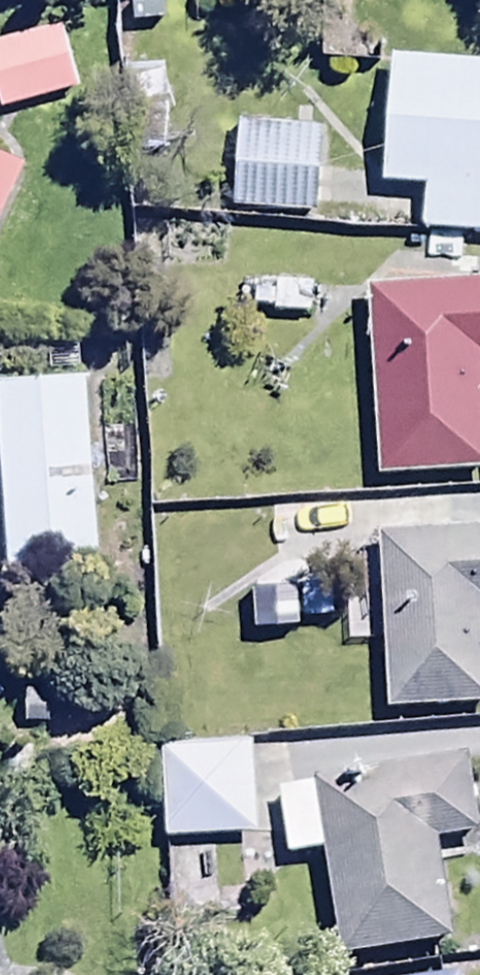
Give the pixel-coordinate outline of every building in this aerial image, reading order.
[(390,17),(383,146),(421,149),(419,196),(479,199),(479,22),(390,17)] [(87,99),(67,27),(0,45),(0,122),(87,99)] [(237,85),(228,176),(333,187),(342,95),(237,85)] [(26,170),(0,158),(0,227),(26,170)] [(367,249),(376,437),(479,432),(479,244),(367,249)] [(0,385),(0,528),(3,588),(99,583),(87,380),(0,385)] [(377,540),(385,715),(479,710),(479,535),(377,540)] [(329,585),(265,589),(268,624),(331,620),(331,612),(341,611),(340,594),(330,594),(329,585)] [(50,730),(50,756),(131,755),(131,706),(50,706),(50,693),(21,693),(22,730),(50,730)] [(256,826),(252,737),(162,741),(166,830),(256,826)] [(277,795),(288,862),(322,856),(341,966),(450,947),(432,844),(479,835),(479,785),(476,761),(277,795)]
